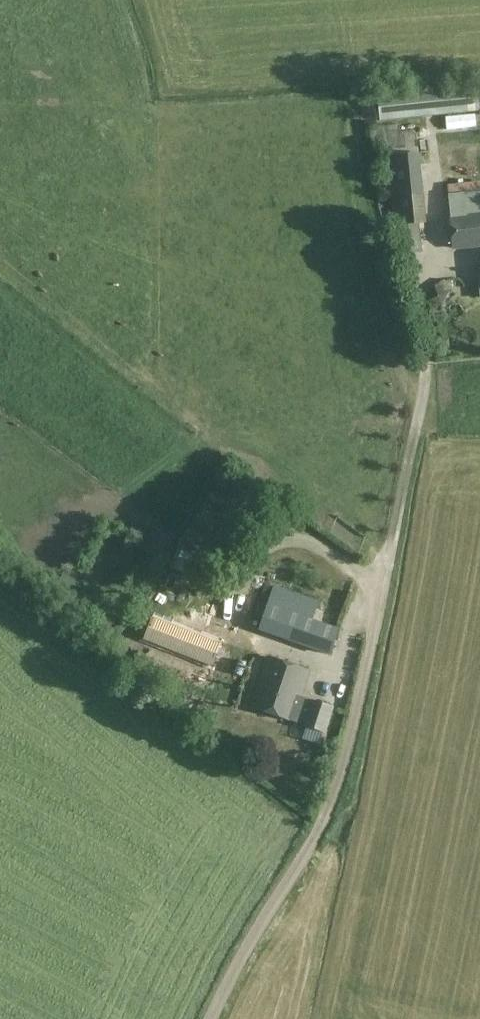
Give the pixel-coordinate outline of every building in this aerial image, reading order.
[(476,86),(376,96),(379,121),(478,111),(476,91),(476,86)] [(477,128),(476,115),(447,118),(447,130),(477,128)] [(417,156),(387,159),(390,199),(393,199),(398,256),(421,254),(418,224),(425,223),(422,195),(403,197),(401,168),(404,167),(406,190),(420,189),(417,156)] [(449,215),(448,215),(452,250),(479,248),(479,191),(447,194),(449,215)] [(439,289),(434,290),(431,298),(433,301),(438,304),(443,302),(445,297),(444,292),(439,289)] [(305,647),(315,620),(319,602),(276,586),(260,630),(305,647)] [(179,668),(111,643),(104,664),(172,689),(179,668)] [(310,672),(269,657),(252,708),(293,722),(294,721),(306,725),(306,726),(325,732),(333,708),(314,702),(313,705),(300,701),(310,672)] [(193,661),(192,674),(210,676),(211,663),(193,661)]
